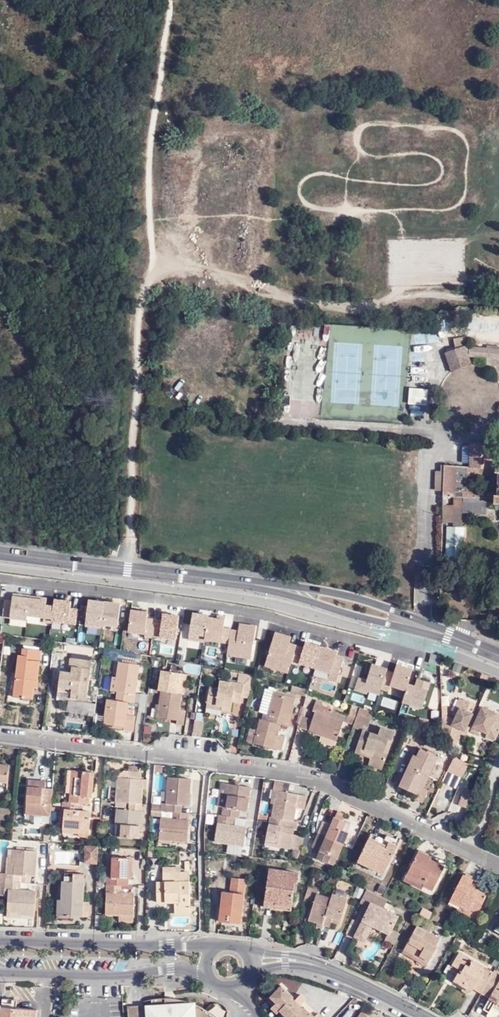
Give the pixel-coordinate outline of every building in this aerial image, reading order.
[(479,329),(480,319),(470,318),(469,328),(479,329)] [(438,331),(427,331),(427,346),(439,346),(438,331)] [(425,333),(413,334),(414,345),(426,344),(425,333)] [(461,335),(452,338),(455,347),(444,352),(451,370),(456,367),(460,366),(464,364),(467,364),(470,363),(467,355),(498,358),(498,348),(485,347),(464,346),(461,335)] [(498,366),(498,364),(498,358),(485,357),(484,365),(498,366)] [(409,373),(411,383),(422,380),(420,370),(409,373)] [(427,405),(428,388),(409,387),(408,403),(427,405)] [(492,472),(495,472),(495,468),(491,469),(493,443),(471,443),(469,473),(492,475),(492,472)] [(456,466),(444,464),(443,495),(454,497),(456,466)] [(498,495),(494,495),(493,491),(462,491),(463,496),(490,498),(490,503),(498,504),(498,473),(498,495)] [(443,505),(443,520),(452,520),(452,506),(443,505)] [(446,525),(446,556),(464,556),(464,525),(446,525)] [(416,567),(423,566),(423,558),(415,558),(416,567)] [(86,598),(84,625),(118,626),(120,600),(86,598)] [(130,607),(126,631),(176,639),(179,615),(164,613),(163,621),(147,618),(148,610),(130,607)] [(206,643),(206,612),(188,611),(187,643),(206,643)] [(240,625),(240,633),(231,632),(230,656),(252,657),(254,625),(240,625)] [(297,645),(289,642),(291,636),(275,631),(263,665),(288,673),(297,645)] [(298,662),(316,667),(322,646),(304,641),(298,662)] [(14,697),(32,699),(35,680),(38,680),(41,651),(23,649),(22,655),(19,655),(14,697)] [(320,670),(329,673),(327,680),(337,683),(344,658),(325,653),(320,670)] [(71,698),(86,700),(91,661),(70,658),(69,667),(72,668),(72,672),(61,671),(58,691),(72,692),(71,698)] [(358,676),(354,688),(379,696),(388,667),(372,661),(366,679),(358,676)] [(119,662),(117,677),(115,692),(116,692),(115,700),(107,700),(104,724),(124,727),(123,731),(133,732),(135,716),(126,715),(128,702),(135,703),(135,695),(139,665),(119,662)] [(187,674),(179,673),(173,672),(162,671),(159,690),(161,690),(159,704),(156,704),(155,716),(177,720),(177,724),(184,725),(186,711),(179,710),(182,694),(184,694),(187,674)] [(249,698),(253,676),(239,673),(238,683),(243,684),(241,697),(249,698)] [(415,683),(428,687),(430,682),(417,678),(415,683)] [(241,699),(241,697),(243,684),(238,683),(220,681),(219,688),(210,687),(206,712),(219,714),(221,714),(222,710),(231,711),(232,702),(233,698),(241,699)] [(406,717),(411,705),(422,708),(428,689),(408,682),(398,714),(406,717)] [(267,713),(273,692),(269,691),(266,701),(263,701),(260,712),(264,713),(267,713)] [(295,698),(273,692),(267,713),(264,713),(263,719),(260,719),(253,743),(273,749),(274,748),(281,750),(285,737),(281,735),(280,731),(282,725),(284,725),(286,719),(289,720),(295,698)] [(135,711),(145,712),(147,694),(137,693),(135,711)] [(180,708),(186,708),(188,695),(182,694),(180,708)] [(456,716),(464,700),(460,698),(453,713),(456,716)] [(464,730),(467,724),(477,705),(465,699),(464,700),(456,716),(454,720),(452,723),(443,718),(443,736),(456,743),(461,734),(463,730),(464,730)] [(313,720),(309,731),(322,736),(337,742),(344,722),(330,717),(332,710),(322,706),(323,703),(317,701),(313,710),(316,711),(313,720)] [(70,702),(66,723),(82,725),(85,704),(70,702)] [(483,707),(478,717),(481,718),(477,727),(481,730),(487,733),(486,735),(496,739),(498,733),(498,714),(483,707)] [(372,717),(374,713),(360,708),(359,711),(358,714),(365,717),(366,714),(372,717)] [(354,725),(358,714),(359,711),(351,709),(347,722),(354,725)] [(346,715),(332,710),(330,717),(344,722),(346,715)] [(298,722),(300,714),(294,712),(291,720),(298,722)] [(367,731),(372,717),(366,714),(365,717),(358,714),(354,725),(353,727),(363,730),(367,731)] [(452,723),(454,720),(443,714),(443,718),(452,723)] [(301,715),(298,727),(309,731),(313,720),(301,715)] [(481,718),(478,717),(472,730),(479,734),(481,730),(477,727),(481,718)] [(193,733),(202,734),(203,721),(195,719),(193,733)] [(142,741),(150,742),(152,725),(144,724),(142,741)] [(470,726),(467,724),(464,730),(463,730),(461,734),(465,736),(470,726)] [(379,735),(367,731),(363,730),(356,752),(371,757),(369,763),(382,767),(394,732),(381,727),(379,735)] [(337,742),(322,736),(320,743),(335,748),(337,742)] [(454,748),(456,743),(443,736),(443,743),(454,748)] [(424,775),(427,776),(436,757),(419,749),(416,757),(411,768),(408,767),(400,786),(403,788),(410,791),(416,793),(414,798),(422,802),(427,789),(422,787),(419,786),(424,775)] [(411,768),(416,757),(412,755),(408,767),(411,768)] [(448,770),(455,773),(460,760),(454,758),(448,770)] [(460,760),(455,773),(463,776),(468,764),(460,760)] [(8,782),(9,766),(0,765),(0,781),(8,782)] [(82,815),(83,811),(82,811),(82,803),(89,804),(90,796),(92,796),(94,772),(68,770),(66,793),(71,793),(70,802),(63,802),(63,808),(65,808),(63,828),(89,830),(90,815),(82,815)] [(126,778),(118,778),(116,802),(127,802),(127,810),(117,809),(116,824),(118,824),(118,836),(140,837),(143,789),(147,789),(147,779),(141,779),(141,772),(127,771),(126,778)] [(162,803),(161,811),(173,812),(173,819),(161,818),(159,837),(171,838),(171,839),(188,840),(190,819),(186,819),(187,812),(181,812),(181,804),(186,805),(187,794),(189,794),(190,778),(168,777),(166,803),(162,803)] [(26,813),(51,815),(52,788),(46,788),(46,781),(28,780),(26,813)] [(290,785),(274,782),(273,791),(288,793),(290,785)] [(243,846),(244,836),(246,827),(244,827),(233,826),(234,817),(238,818),(239,810),(246,811),(250,788),(239,786),(233,785),(221,783),(217,806),(223,807),(221,815),(218,815),(214,842),(243,846)] [(467,807),(474,792),(465,788),(459,804),(467,807)] [(288,793),(273,791),(272,791),(270,804),(274,804),(271,818),(270,817),(266,840),(282,843),(281,847),(291,848),(293,835),(294,830),(296,830),(297,822),(292,821),(295,808),(303,809),(305,796),(288,793)] [(332,817),(340,821),(343,814),(335,811),(332,817)] [(233,826),(244,827),(245,819),(238,818),(234,817),(233,826)] [(342,822),(340,821),(332,817),(329,825),(323,822),(311,848),(318,851),(314,858),(326,864),(329,856),(334,858),(336,859),(348,833),(347,833),(339,829),(342,822)] [(350,825),(342,822),(339,829),(347,833),(350,825)] [(42,841),(43,831),(33,830),(33,841),(42,841)] [(372,832),(369,839),(386,847),(390,841),(395,843),(397,839),(387,835),(385,839),(372,832)] [(304,837),(293,835),(291,848),(293,849),(300,849),(304,837)] [(252,852),(254,838),(244,836),(243,846),(242,851),(252,852)] [(386,847),(369,839),(358,861),(384,874),(398,845),(395,843),(390,841),(386,847)] [(86,863),(98,863),(99,847),(86,846),(86,863)] [(425,883),(424,885),(433,889),(444,866),(429,859),(430,856),(419,850),(407,875),(425,883)] [(0,883),(0,889),(9,889),(7,914),(20,914),(33,915),(35,892),(19,891),(19,884),(25,884),(26,877),(35,877),(37,852),(13,851),(13,859),(8,859),(7,875),(6,875),(6,883),(0,883)] [(329,856),(326,864),(331,866),(334,858),(329,856)] [(118,914),(132,915),(133,893),(122,893),(122,885),(127,886),(128,858),(112,858),(111,877),(106,878),(105,914),(118,914)] [(189,904),(188,872),(179,872),(179,867),(162,867),(162,882),(156,882),(156,902),(174,901),(177,901),(177,905),(189,904)] [(268,868),(264,900),(274,901),(274,904),(290,906),(292,892),(295,892),(297,872),(268,868)] [(60,916),(82,916),(83,902),(84,882),(80,882),(80,874),(64,873),(64,881),(61,881),(61,900),(60,916)] [(422,889),(424,885),(425,883),(407,875),(404,881),(422,889)] [(470,886),(473,881),(473,879),(463,875),(449,903),(458,908),(458,910),(475,918),(487,894),(475,889),(470,886)] [(239,923),(245,879),(232,877),(230,893),(222,892),(219,921),(239,923)] [(331,917),(340,920),(346,899),(332,894),(331,898),(317,893),(318,890),(308,886),(304,900),(313,903),(308,920),(316,923),(322,925),(329,927),(330,921),(331,917)] [(360,899),(363,890),(356,888),(353,897),(360,899)] [(368,913),(366,912),(355,937),(364,940),(367,932),(368,932),(371,926),(387,933),(384,940),(393,945),(399,934),(390,930),(396,916),(382,910),(386,900),(365,890),(359,903),(368,908),(369,905),(372,906),(368,913)] [(274,901),(264,900),(263,907),(274,909),(274,908),(274,904),(274,901)] [(189,914),(189,904),(177,905),(177,901),(174,901),(174,914),(189,914)] [(428,921),(432,914),(422,909),(419,916),(428,921)] [(419,955),(428,960),(431,954),(434,950),(436,946),(435,945),(439,938),(416,925),(403,949),(418,958),(419,955)] [(425,965),(428,960),(419,955),(418,958),(403,949),(402,951),(425,965)] [(481,993),(493,972),(459,953),(450,968),(455,971),(449,981),(469,993),(473,988),(481,993)] [(455,971),(450,968),(444,978),(449,981),(455,971)] [(490,1016),(498,1016),(498,973),(494,970),(493,972),(481,993),(490,997),(490,998),(491,996),(496,998),(495,1001),(487,1015),(490,1016)] [(0,982),(0,1016),(36,1016),(36,1009),(1,1006),(2,994),(5,994),(6,982),(0,982)] [(317,1013),(314,1016),(304,1007),(303,1008),(301,1011),(290,1000),(292,997),(293,996),(281,985),(271,997),(276,1002),(282,1007),(280,1010),(288,1016),(321,1016),(317,1013)] [(483,1009),(486,1011),(492,999),(495,1001),(496,998),(491,996),(490,998),(490,997),(483,1009)] [(301,1011),(303,1008),(292,997),(290,1000),(301,1011)] [(128,1004),(129,1016),(218,1016),(218,1015),(219,1015),(219,1008),(196,1009),(196,1001),(128,1004)] [(282,1007),(276,1002),(272,1007),(277,1013),(280,1010),(282,1007)]
